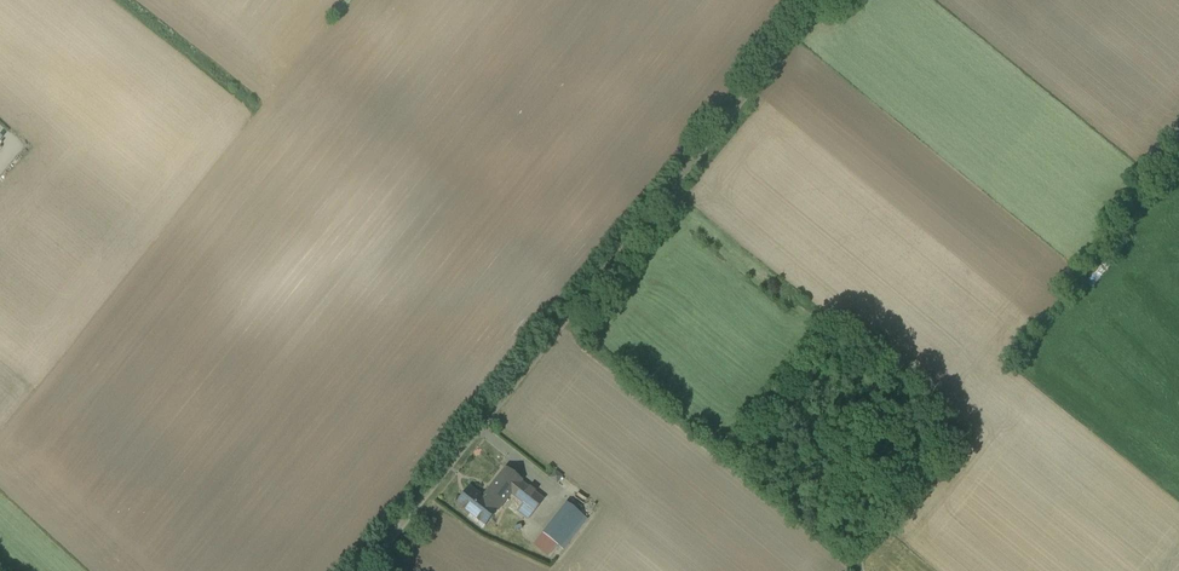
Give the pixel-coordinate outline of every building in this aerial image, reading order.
[(878,419),(864,399),(856,404),(870,425),(878,419)] [(484,498),(470,487),(457,504),(470,515),(469,516),(483,527),(498,508),(492,504),(495,500),(501,505),(509,495),(523,505),(533,513),(544,498),(506,468),(486,494),(487,494),(484,498)] [(567,502),(543,533),(558,544),(560,546),(584,516),(567,502)] [(533,513),(523,505),(518,511),(528,519),(533,513)] [(558,544),(543,533),(534,544),(549,556),(558,544)]
